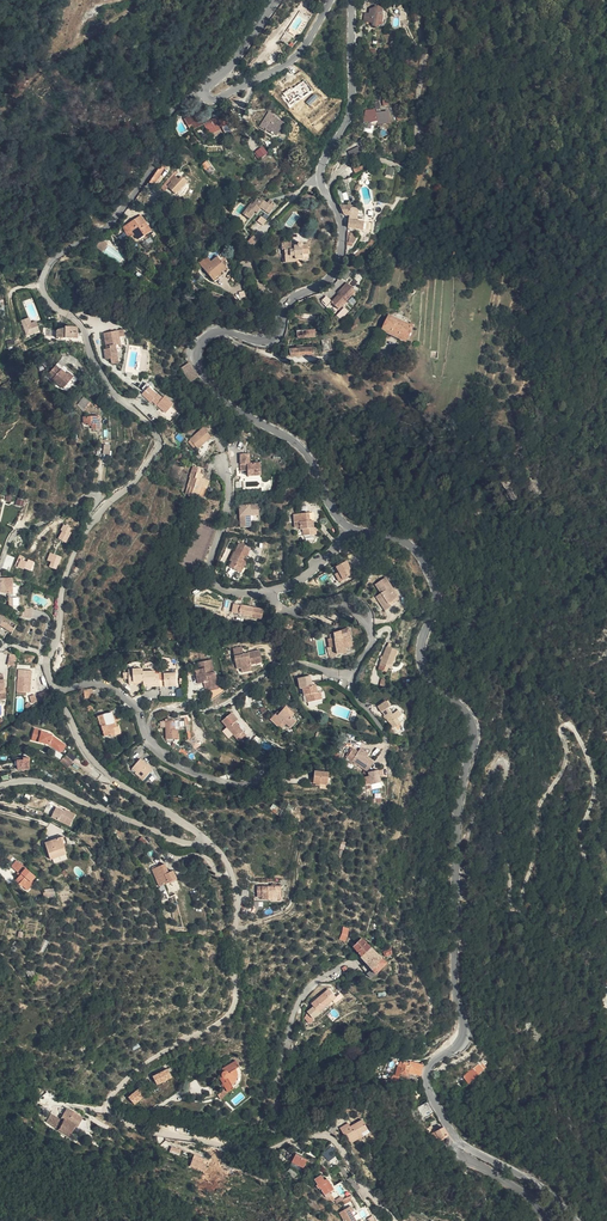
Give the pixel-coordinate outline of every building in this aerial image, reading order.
[(367,14),(367,23),(374,23),(374,26),(381,28),(390,24),(391,9),(381,5),(373,9),(374,14),(367,14)] [(282,95),(290,106),(312,91),(304,80),(282,95)] [(376,124),(390,123),(391,111),(382,111),(377,111),(377,109),(367,108),(364,124),(371,126),(372,123),(376,124)] [(278,134),(287,122),(272,112),(264,125),(278,134)] [(206,128),(203,123),(198,116),(187,123),(192,130),(195,128),(198,132),(206,128)] [(218,120),(208,127),(217,140),(228,132),(230,135),(236,131),(226,117),(222,120),(219,122),(218,120)] [(289,124),(287,122),(278,134),(282,136),(289,124)] [(263,146),(254,152),(259,159),(268,153),(263,146)] [(207,160),(201,164),(205,169),(210,166),(207,160)] [(353,170),(365,170),(364,162),(353,163),(353,170)] [(150,181),(155,184),(165,166),(160,163),(150,181)] [(387,166),(385,174),(393,176),(394,168),(387,166)] [(180,191),(192,178),(186,173),(183,176),(180,173),(171,183),(180,191)] [(29,189),(29,185),(21,183),(19,190),(25,192),(26,189),(29,189)] [(264,208),(269,212),(272,207),(275,210),(279,205),(276,202),(275,204),(272,201),(271,202),(266,198),(264,199),(262,197),(257,204),(255,202),(246,211),(253,217),(258,211),(260,212),(264,208)] [(355,201),(339,201),(346,212),(352,212),(350,224),(365,227),(366,217),(360,216),(361,203),(355,203),(355,201)] [(155,227),(146,212),(127,222),(129,226),(128,227),(132,234),(138,231),(140,235),(155,227)] [(357,243),(359,231),(349,229),(347,241),(357,243)] [(264,235),(263,234),(260,232),(260,235),(254,242),(255,243),(259,239),(264,235)] [(284,236),(285,252),(300,251),(300,257),(306,257),(312,257),(312,250),(311,240),(307,241),(306,239),(304,238),(301,238),(300,241),(294,241),(294,236),(284,236)] [(223,254),(227,258),(232,255),(226,249),(224,251),(225,252),(223,254)] [(231,262),(227,258),(223,254),(221,252),(208,264),(217,275),(225,268),(231,262)] [(227,270),(225,268),(217,275),(219,276),(227,270)] [(341,307),(357,289),(347,280),(340,288),(342,290),(333,300),(341,307)] [(328,296),(321,299),(324,306),(331,303),(328,296)] [(340,319),(348,311),(344,306),(336,315),(340,319)] [(409,340),(415,323),(411,322),(412,319),(404,316),(403,319),(399,318),(398,319),(390,316),(384,330),(409,340)] [(27,334),(37,330),(35,325),(30,327),(27,321),(23,323),(27,334)] [(299,336),(318,335),(318,327),(298,329),(299,336)] [(63,331),(61,331),(61,334),(61,335),(61,336),(60,337),(58,340),(56,341),(76,341),(76,330),(76,329),(75,329),(63,330),(63,331)] [(117,335),(121,351),(125,350),(121,334),(117,335)] [(323,335),(324,349),(335,348),(332,335),(332,334),(323,335)] [(116,353),(121,351),(117,335),(103,339),(107,353),(111,351),(111,354),(116,353)] [(321,345),(321,338),(305,339),(305,347),(293,348),(293,356),(315,354),(315,346),(321,345)] [(118,358),(116,353),(111,354),(107,355),(105,355),(108,365),(113,364),(119,362),(118,358)] [(64,386),(71,379),(56,365),(46,377),(60,390),(64,386)] [(198,376),(193,369),(185,375),(190,382),(198,376)] [(198,376),(190,382),(196,389),(200,385),(202,388),(205,386),(198,376)] [(74,382),(71,379),(64,386),(68,389),(74,382)] [(141,394),(165,414),(173,404),(149,384),(141,394)] [(83,396),(77,404),(84,409),(89,401),(83,396)] [(94,410),(89,406),(84,409),(87,415),(94,410)] [(101,424),(88,423),(89,429),(91,429),(91,431),(93,432),(93,435),(101,435),(101,424)] [(207,448),(213,441),(205,432),(192,445),(201,454),(207,448)] [(215,443),(213,441),(207,448),(209,450),(215,443)] [(254,477),(267,475),(265,463),(254,464),(253,455),(244,457),(247,473),(253,472),(254,477)] [(194,501),(208,506),(214,487),(207,485),(208,482),(205,480),(206,476),(199,473),(195,484),(196,485),(193,493),(196,494),(194,501)] [(259,514),(265,514),(264,507),(246,508),(247,530),(256,529),(256,524),(253,524),(253,518),(256,518),(259,517),(259,514)] [(310,541),(319,540),(319,533),(320,533),(320,526),(316,526),(315,518),(300,519),(301,533),(307,532),(307,534),(309,534),(310,541)] [(64,524),(57,538),(66,542),(73,528),(64,524)] [(235,570),(247,576),(252,565),(248,563),(252,556),(254,556),(256,552),(245,546),(241,555),(240,554),(236,564),(237,565),(235,570)] [(49,552),(47,560),(50,561),(49,567),(57,569),(62,556),(49,552)] [(18,556),(15,566),(31,571),(34,560),(18,556)] [(338,573),(333,575),(336,583),(354,576),(348,560),(335,566),(338,573)] [(13,581),(6,580),(4,589),(6,590),(4,595),(10,596),(13,581)] [(21,583),(13,581),(10,596),(15,597),(16,591),(19,592),(21,583)] [(393,622),(399,619),(397,616),(407,611),(397,591),(387,596),(391,605),(385,608),(393,622)] [(246,609),(238,607),(236,616),(244,617),(255,619),(265,620),(266,612),(246,609)] [(15,633),(20,626),(9,620),(0,616),(0,632),(3,626),(12,631),(15,633)] [(8,639),(12,631),(3,626),(0,632),(0,633),(8,639)] [(344,650),(345,657),(352,656),(362,654),(356,630),(345,633),(338,635),(339,640),(341,639),(342,642),(344,650)] [(394,641),(393,664),(402,665),(406,665),(407,646),(397,645),(397,641),(394,641)] [(336,643),(337,651),(344,650),(342,642),(336,643)] [(270,652),(258,654),(258,657),(253,658),(253,655),(251,648),(242,650),(246,670),(250,669),(251,671),(261,669),(261,667),(272,664),(270,652)] [(335,652),(337,659),(345,657),(344,650),(337,651),(335,652)] [(218,690),(231,687),(228,673),(226,673),(223,661),(210,664),(212,671),(208,672),(210,683),(216,682),(216,684),(218,690)] [(19,692),(32,694),(35,674),(29,673),(28,679),(20,678),(19,692)] [(162,688),(162,691),(179,690),(184,690),(183,677),(165,678),(162,678),(162,676),(150,676),(150,674),(140,674),(140,676),(135,677),(136,689),(144,688),(144,686),(151,686),(151,688),(151,689),(162,688)] [(321,690),(322,690),(320,682),(307,685),(309,696),(312,695),(314,703),(316,702),(317,710),(332,707),(330,699),(327,700),(325,692),(322,693),(321,693),(321,690)] [(92,688),(83,689),(84,698),(93,697),(92,688)] [(36,697),(41,705),(43,703),(45,702),(40,694),(36,697)] [(103,708),(102,698),(94,699),(94,708),(103,708)] [(293,730),(297,735),(304,729),(299,724),(302,721),(295,712),(288,719),(285,721),(284,719),(278,723),(288,735),(293,730)] [(404,721),(407,720),(404,714),(394,719),(397,725),(398,724),(406,742),(414,739),(412,733),(409,728),(407,729),(404,721)] [(233,727),(251,747),(258,741),(246,728),(249,726),(243,719),(233,727)] [(114,747),(123,746),(120,727),(118,727),(117,723),(103,725),(106,746),(113,745),(114,747)] [(188,737),(187,728),(174,728),(174,734),(179,734),(178,746),(192,746),(192,737),(191,737),(188,737)] [(52,746),(57,751),(63,744),(54,737),(44,734),(44,732),(36,731),(34,742),(52,746)] [(63,744),(57,751),(62,754),(68,748),(63,744)] [(80,757),(73,751),(67,757),(75,763),(80,757)] [(378,777),(385,766),(377,761),(379,758),(371,753),(369,758),(364,754),(356,765),(361,768),(363,767),(378,777)] [(17,774),(29,773),(28,762),(16,763),(17,774)] [(137,777),(141,781),(145,785),(144,786),(147,790),(158,781),(147,769),(137,777)] [(383,789),(383,790),(392,788),(389,776),(380,778),(381,782),(377,783),(378,789),(383,789)] [(328,793),(328,791),(329,788),(335,788),(335,780),(321,779),(321,785),(319,785),(318,791),(324,791),(324,793),(328,793)] [(51,818),(70,826),(74,815),(64,810),(64,812),(55,808),(51,818)] [(65,839),(62,832),(46,840),(47,841),(51,850),(53,855),(68,848),(67,844),(68,843),(65,839)] [(28,889),(35,880),(39,876),(22,863),(16,870),(19,874),(22,871),(25,874),(22,877),(18,882),(28,889)] [(164,885),(169,884),(171,883),(170,877),(165,878),(165,876),(165,875),(172,873),(173,872),(170,864),(158,868),(164,885)] [(177,870),(173,872),(172,873),(165,875),(165,876),(165,878),(170,877),(171,883),(181,880),(177,870)] [(38,883),(35,880),(28,889),(30,891),(38,883)] [(286,892),(262,891),(264,902),(267,902),(267,904),(272,904),(273,903),(277,903),(286,903),(286,892)] [(350,932),(351,926),(345,926),(344,933),(342,936),(346,938),(348,936),(349,935),(350,932)] [(370,948),(375,944),(371,939),(366,944),(370,948)] [(360,942),(358,945),(365,953),(370,948),(366,944),(363,945),(361,943),(360,942)] [(385,954),(375,944),(370,948),(365,953),(369,957),(368,958),(371,962),(372,964),(385,954)] [(393,959),(400,956),(399,950),(388,953),(393,959)] [(385,954),(372,964),(382,975),(395,965),(389,959),(385,954)] [(382,975),(372,964),(368,968),(378,979),(382,975)] [(312,1022),(338,996),(332,987),(314,1002),(316,1004),(309,1010),(306,1015),(312,1022)] [(224,1077),(230,1087),(233,1092),(234,1091),(241,1087),(243,1085),(245,1083),(246,1080),(247,1077),(247,1074),(247,1071),(246,1068),(242,1060),(228,1068),(228,1069),(226,1070),(225,1072),(225,1073),(225,1074),(225,1076),(225,1077),(224,1077)] [(410,1063),(404,1062),(400,1075),(406,1077),(408,1072),(421,1076),(425,1065),(411,1060),(410,1063)] [(468,1082),(485,1070),(480,1063),(463,1076),(468,1082)] [(168,1068),(152,1076),(157,1085),(172,1078),(168,1068)] [(233,1092),(230,1087),(223,1096),(226,1100),(233,1092)] [(137,1089),(128,1098),(135,1105),(144,1097),(137,1089)] [(435,1113),(428,1101),(416,1108),(424,1122),(435,1113)] [(79,1122),(85,1116),(78,1112),(78,1111),(71,1107),(67,1115),(71,1118),(70,1119),(69,1118),(68,1119),(67,1120),(55,1112),(50,1120),(56,1125),(70,1134),(79,1122)] [(87,1118),(85,1116),(79,1122),(70,1134),(73,1136),(79,1126),(81,1127),(87,1118)] [(362,1131),(361,1132),(360,1133),(358,1129),(349,1132),(353,1141),(354,1140),(358,1150),(378,1141),(372,1127),(365,1130),(366,1132),(363,1134),(362,1131)] [(437,1134),(442,1141),(448,1136),(442,1129),(437,1134)] [(332,1146),(322,1154),(328,1161),(338,1154),(332,1146)] [(174,1147),(172,1152),(182,1156),(184,1151),(174,1147)] [(298,1156),(295,1160),(308,1167),(311,1160),(299,1153),(298,1156)] [(193,1167),(207,1173),(212,1161),(201,1157),(200,1159),(196,1158),(193,1167)] [(291,1170),(297,1175),(300,1172),(293,1166),(291,1170)] [(337,1174),(343,1171),(340,1166),(334,1169),(337,1174)] [(316,1177),(326,1197),(331,1194),(330,1192),(334,1189),(330,1181),(327,1182),(326,1179),(323,1174),(316,1177)] [(331,1194),(326,1197),(325,1198),(327,1203),(334,1200),(331,1194)] [(350,1208),(341,1213),(346,1220),(357,1220),(352,1213),(350,1208)]
